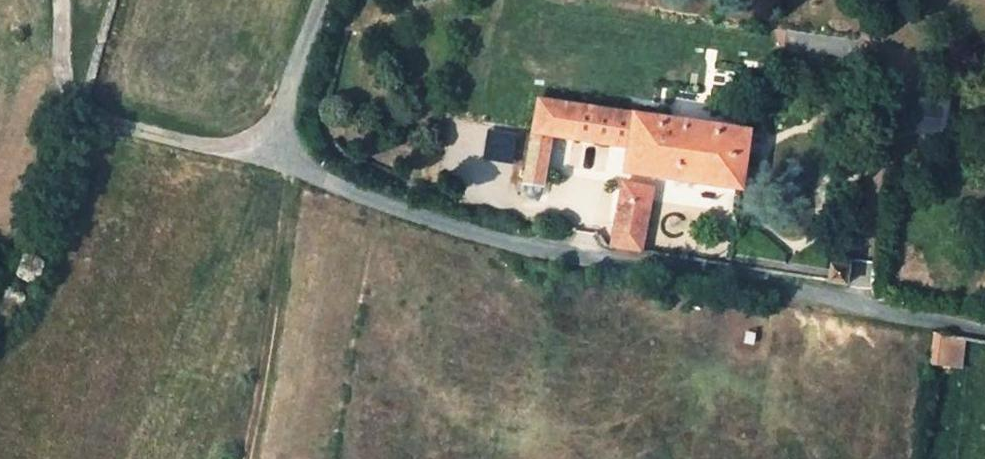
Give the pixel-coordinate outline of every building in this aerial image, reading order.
[(919,95),(917,134),(945,135),(946,96),(919,95)] [(629,147),(635,114),(539,100),(524,182),(540,185),(549,135),(629,147)] [(635,114),(629,147),(625,172),(653,176),(744,191),(754,133),(635,114)] [(622,182),(611,246),(641,251),(651,186),(622,182)] [(35,269),(15,261),(6,278),(27,286),(35,269)] [(849,267),(832,264),(829,282),(847,285),(849,267)] [(3,333),(20,297),(0,288),(0,332),(3,333)] [(930,333),(928,364),(963,366),(965,336),(930,333)]
